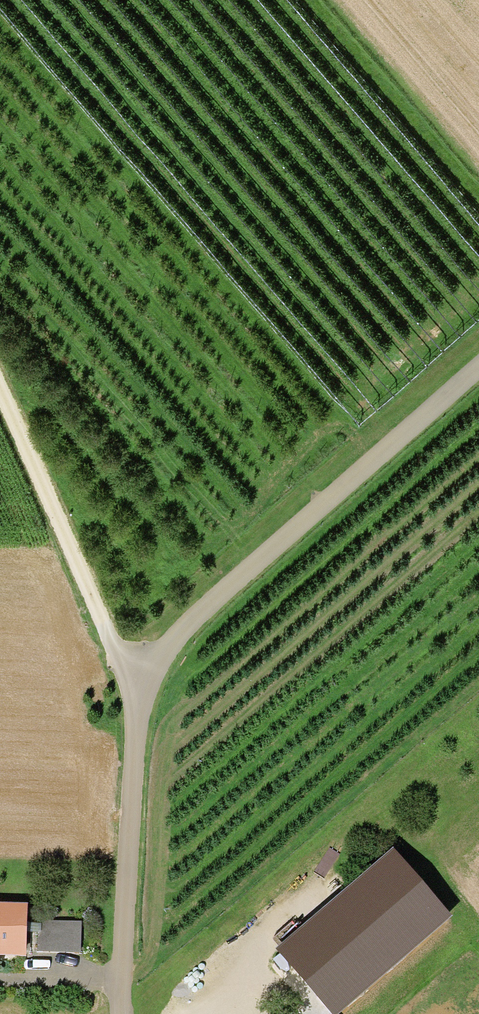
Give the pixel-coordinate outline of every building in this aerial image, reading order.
[(393,853),(273,951),(325,1013),(344,1013),(452,925),(393,853)] [(26,958),(26,908),(0,909),(0,958),(26,958)] [(80,927),(36,924),(34,953),(77,956),(80,927)]
